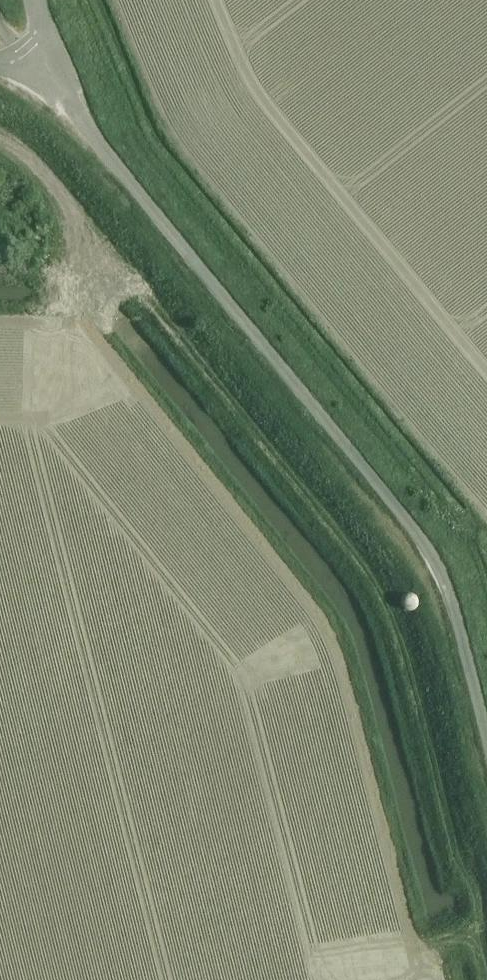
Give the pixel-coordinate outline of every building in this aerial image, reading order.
[(404,595),(400,609),(415,613),(419,599),(404,595)]
